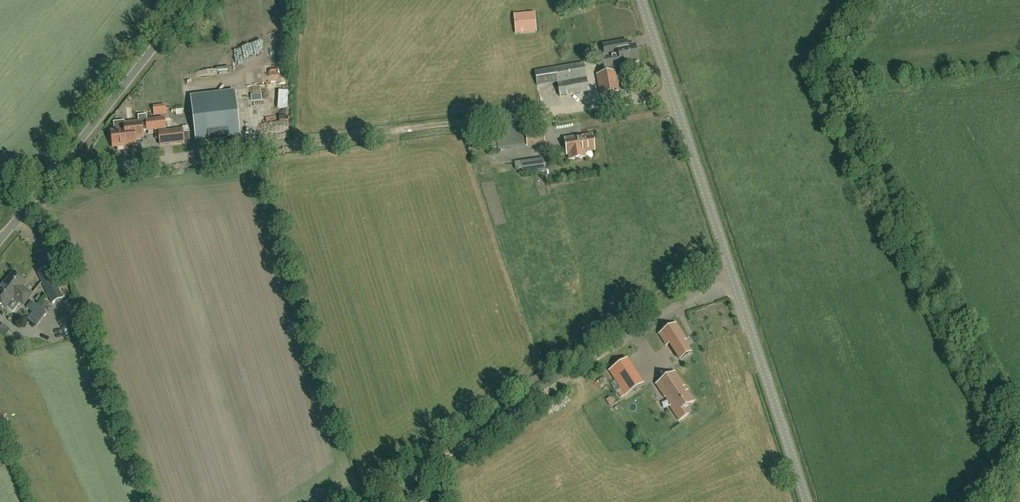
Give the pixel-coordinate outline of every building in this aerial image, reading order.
[(536,32),(534,14),(513,16),(515,34),(536,32)] [(624,63),(637,61),(634,46),(624,48),(623,42),(613,44),(616,56),(603,59),(605,73),(597,75),(601,95),(619,92),(614,66),(624,64),(624,63)] [(538,86),(557,83),(560,97),(589,92),(584,63),(535,72),(538,86)] [(512,75),(512,84),(521,84),(521,74),(512,75)] [(240,136),(236,106),(192,111),(195,130),(196,140),(196,141),(197,141),(208,139),(240,136)] [(147,131),(165,129),(164,118),(146,120),(146,121),(140,122),(124,124),(125,130),(111,131),(113,147),(135,144),(135,138),(142,137),(142,131),(147,130),(147,131)] [(496,130),(496,132),(498,149),(501,148),(502,149),(511,148),(510,147),(524,145),(522,126),(508,128),(508,129),(496,130)] [(160,145),(184,142),(183,131),(183,129),(159,132),(160,145)] [(527,145),(541,143),(541,140),(544,140),(543,132),(526,134),(527,145)] [(584,151),(594,150),(592,136),(565,140),(567,153),(569,153),(570,160),(585,158),(584,151)] [(544,160),(517,161),(518,168),(545,167),(544,160)] [(52,304),(63,298),(55,281),(61,279),(54,265),(37,273),(52,304)] [(0,288),(0,306),(1,306),(1,305),(6,308),(14,298),(23,305),(32,294),(22,287),(26,283),(13,273),(3,286),(2,286),(0,288)] [(26,308),(41,319),(46,313),(31,301),(26,308)] [(690,353),(686,347),(683,342),(686,340),(676,324),(659,334),(666,346),(670,343),(673,349),(676,353),(680,359),(690,353)] [(655,346),(627,359),(636,379),(665,365),(655,346)] [(694,401),(687,391),(686,391),(683,387),(684,387),(675,372),(668,377),(663,380),(656,384),(663,394),(670,406),(679,421),(688,415),(683,408),(694,401)] [(625,395),(639,386),(635,380),(621,389),(625,395)] [(663,415),(652,422),(655,426),(665,418),(663,415)]
